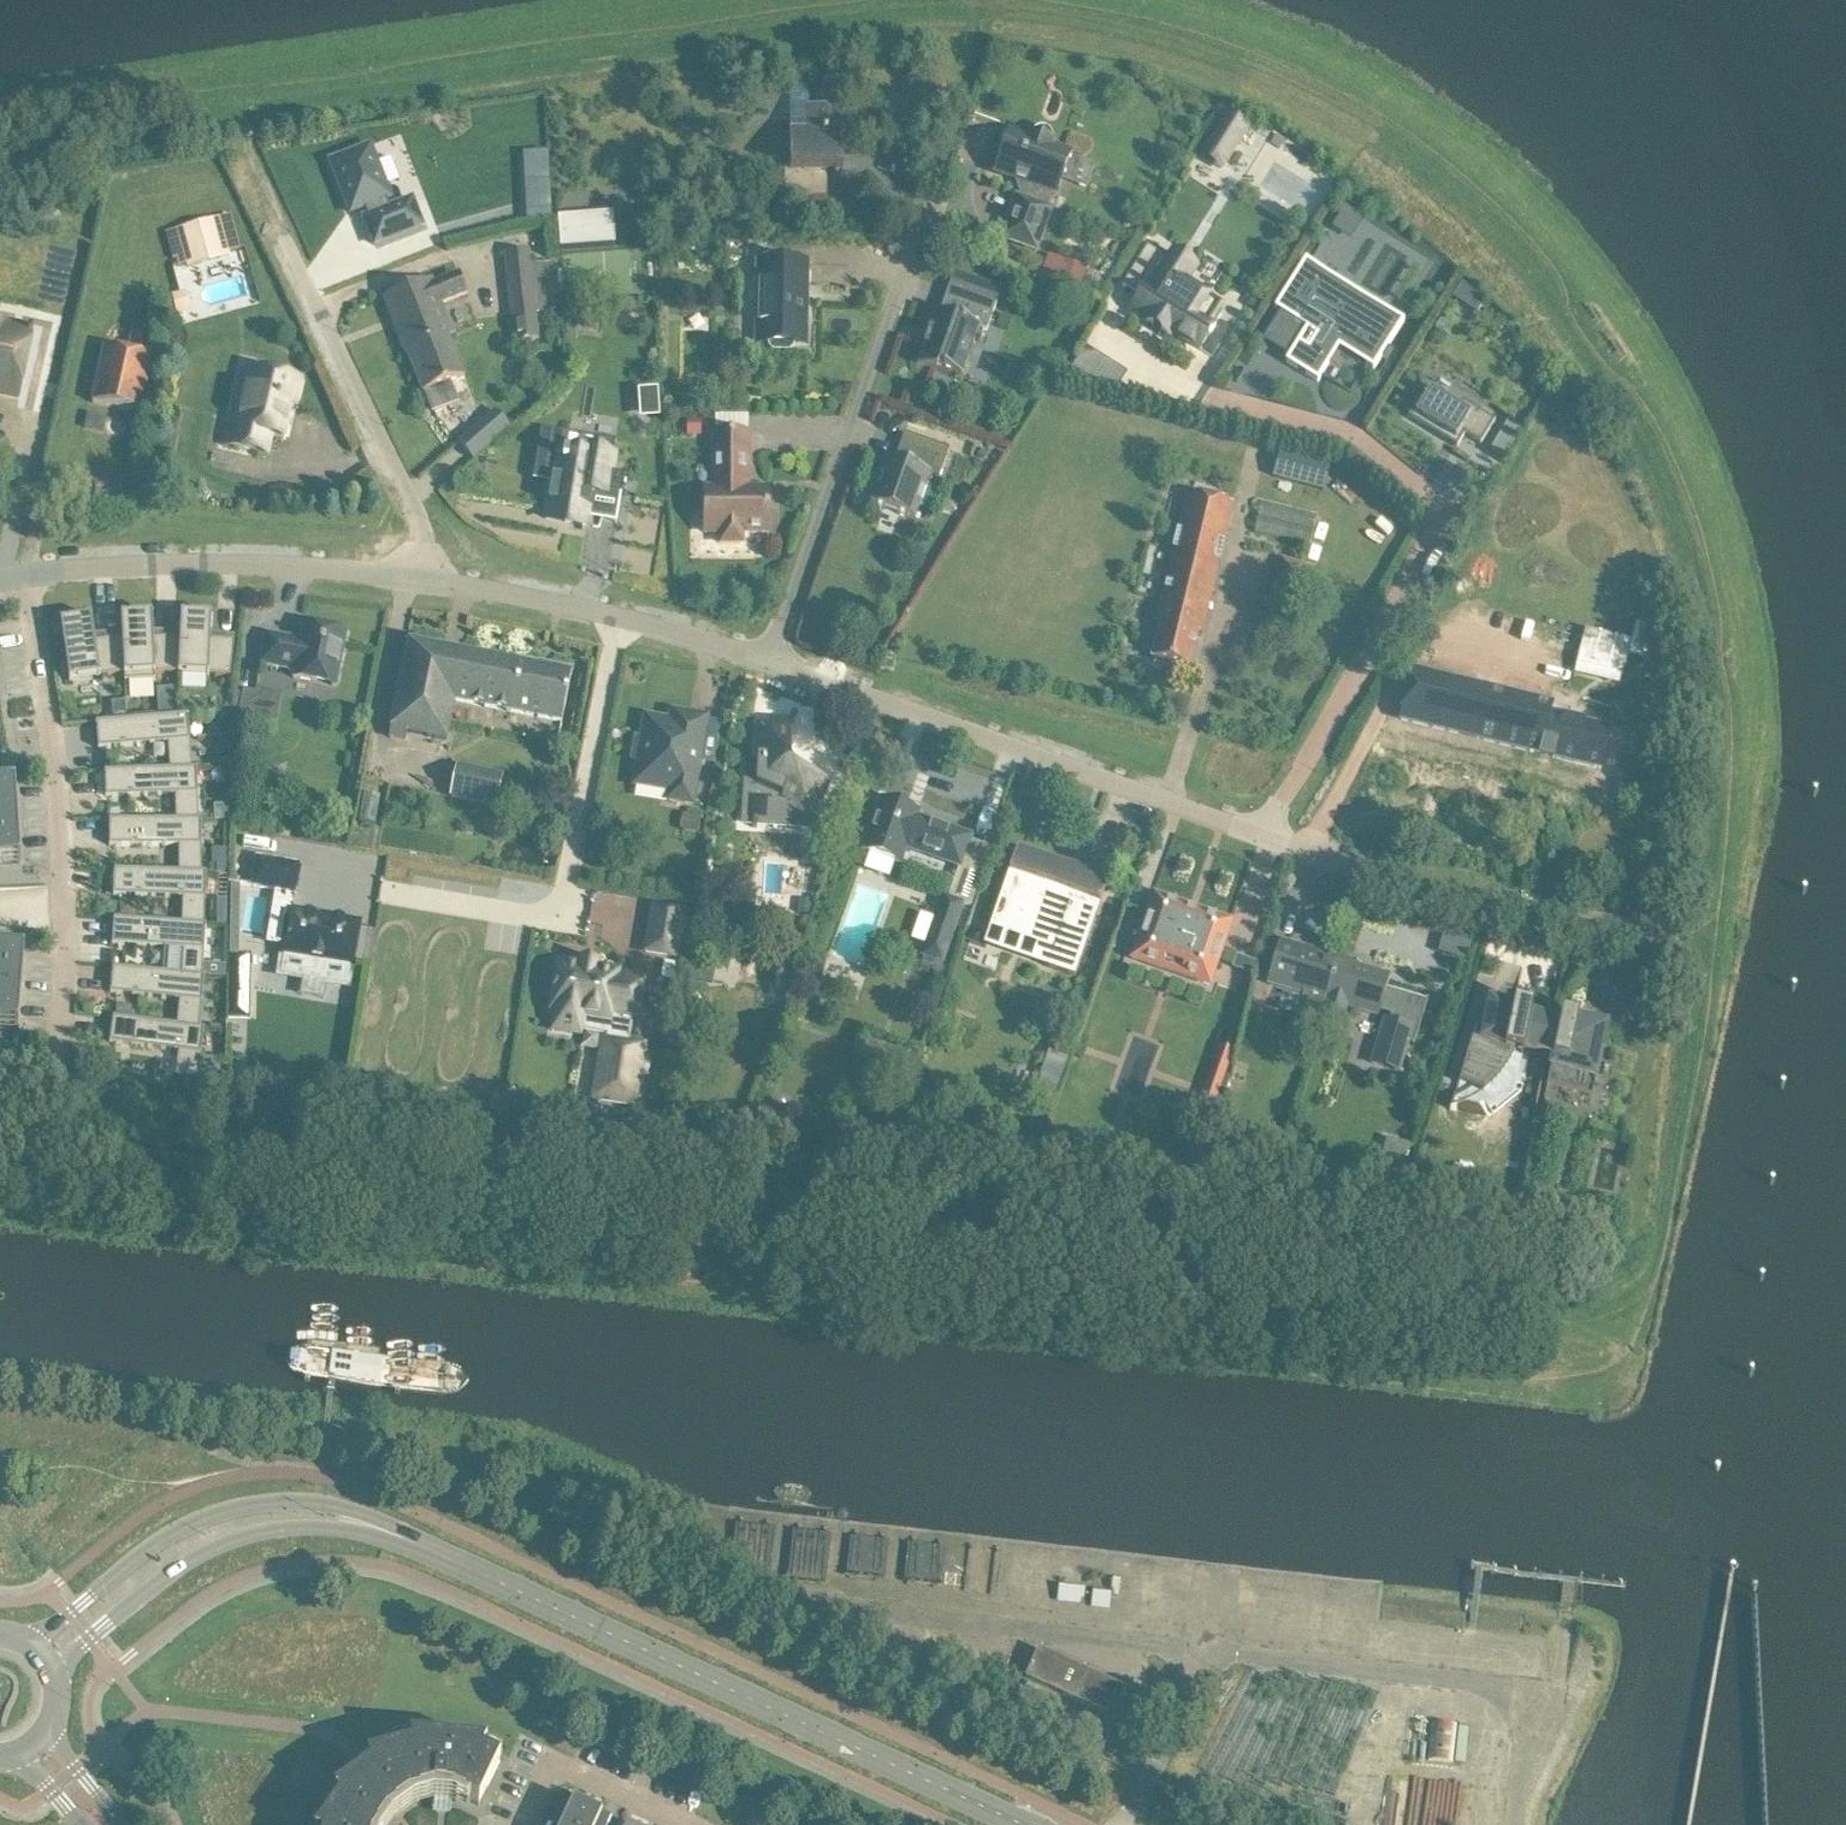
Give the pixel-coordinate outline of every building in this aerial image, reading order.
[(807,79),(790,79),(790,131),(790,137),(790,154),(790,166),(784,166),(784,199),(828,199),(828,172),(836,171),(843,172),(843,156),(843,107),(807,107),(807,79)] [(1227,116),(1202,156),(1220,168),(1246,128),(1227,116)] [(1051,147),(1052,142),(1053,137),(1051,133),(1048,129),(1043,128),(1038,128),(1034,131),(1031,135),(1030,140),(1010,132),(995,172),(1030,184),(1024,200),(1016,197),(1002,238),(1036,250),(1051,209),(1046,208),(1052,192),(1056,194),(1071,154),(1051,147)] [(370,146),(330,162),(350,214),(364,208),(368,217),(364,218),(374,245),(423,226),(412,199),(390,208),(387,199),(391,198),(370,146)] [(553,218),(550,169),(524,170),(527,219),(553,218)] [(614,215),(558,218),(560,250),(616,246),(614,215)] [(1147,245),(1122,286),(1140,297),(1133,308),(1148,317),(1146,321),(1168,335),(1170,331),(1199,349),(1212,357),(1237,317),(1223,308),(1211,326),(1196,317),(1208,298),(1184,284),(1195,267),(1173,253),(1169,259),(1147,245)] [(551,262),(532,264),(530,250),(505,253),(514,341),(539,339),(536,312),(556,310),(551,262)] [(1048,256),(1040,276),(1079,290),(1087,270),(1048,256)] [(1399,317),(1311,263),(1306,260),(1275,309),(1280,312),(1262,340),(1289,357),(1286,362),(1318,382),(1321,377),(1328,365),(1324,362),(1338,340),(1358,353),(1363,346),(1376,354),(1384,342),(1389,345),(1404,321),(1399,317)] [(758,312),(757,341),(769,342),(769,347),(773,351),(789,351),(793,347),(793,342),(805,342),(806,264),(758,263),(758,277),(758,312)] [(461,272),(458,274),(435,283),(433,278),(383,298),(405,354),(407,353),(423,393),(425,393),(432,412),(458,402),(449,381),(465,375),(449,333),(454,332),(443,304),(470,293),(461,272)] [(917,363),(917,365),(950,376),(951,372),(963,376),(963,374),(961,374),(966,361),(968,362),(974,345),(972,344),(978,327),(987,330),(997,302),(961,289),(951,316),(936,310),(935,312),(937,312),(931,329),(929,329),(923,346),(925,347),(919,364),(917,363)] [(19,397),(34,332),(0,324),(0,393),(19,397)] [(153,357),(105,346),(92,402),(141,413),(153,357)] [(300,381),(277,376),(249,369),(236,426),(228,425),(223,444),(266,454),(271,436),(284,439),(284,437),(291,407),(294,407),(300,381)] [(1423,381),(1403,413),(1452,444),(1459,431),(1475,441),(1490,418),(1457,397),(1454,401),(1423,381)] [(459,442),(474,459),(510,427),(496,411),(459,442)] [(84,428),(105,432),(108,416),(88,412),(84,428)] [(570,433),(541,428),(533,479),(552,482),(547,511),(567,515),(565,522),(587,525),(593,489),(621,494),(625,475),(611,473),(613,457),(592,453),(590,460),(566,456),(570,433)] [(1502,432),(1490,451),(1503,458),(1514,440),(1502,432)] [(705,489),(705,511),(705,532),(721,532),(721,543),(742,543),(742,532),(767,532),(767,489),(747,489),(747,479),(748,479),(749,433),(713,433),(712,489),(705,489)] [(898,514),(915,520),(921,503),(917,501),(921,488),(925,490),(931,474),(940,477),(950,449),(904,433),(895,460),(884,456),(878,474),(882,475),(878,488),(874,486),(868,503),(885,509),(886,505),(899,510),(898,514)] [(1279,454),(1271,482),(1323,496),(1330,468),(1279,454)] [(1187,493),(1155,623),(1159,624),(1151,658),(1190,667),(1198,633),(1202,634),(1233,505),(1187,493)] [(1311,546),(1319,515),(1263,501),(1255,532),(1311,546)] [(1304,566),(1281,559),(1266,611),(1289,618),(1304,566)] [(178,672),(180,637),(153,638),(152,613),(121,615),(123,637),(124,672),(125,675),(155,673),(178,672)] [(181,613),(180,637),(178,672),(178,673),(209,675),(230,676),(234,641),(211,640),(212,615),(181,613)] [(124,672),(123,637),(95,641),(91,616),(61,621),(70,681),(100,676),(124,672)] [(347,633),(321,628),(304,625),(301,640),(266,634),(260,664),(295,671),(293,678),(336,686),(347,633)] [(408,640),(403,663),(389,737),(406,740),(407,733),(447,740),(454,701),(562,722),(568,695),(572,672),(408,640)] [(896,658),(883,655),(880,668),(893,671),(896,658)] [(1601,768),(1610,730),(1573,721),(1576,711),(1412,671),(1400,719),(1601,768)] [(631,760),(647,763),(644,776),(670,781),(667,800),(693,804),(708,717),(688,713),(686,723),(645,716),(641,738),(635,737),(631,760)] [(190,741),(188,715),(96,722),(99,748),(168,743),(170,769),(192,768),(190,741)] [(751,760),(750,775),(749,789),(775,800),(777,795),(809,809),(814,800),(820,802),(829,781),(789,764),(792,721),(769,719),(769,727),(758,726),(756,761),(751,760)] [(41,886),(34,786),(15,787),(11,788),(0,736),(0,889),(41,886)] [(496,805),(502,776),(457,767),(451,796),(496,805)] [(198,794),(197,768),(192,768),(170,769),(105,771),(106,797),(176,795),(177,820),(198,820),(197,794),(198,794)] [(948,862),(960,866),(962,861),(971,836),(916,817),(918,812),(882,799),(872,826),(878,828),(870,852),(900,863),(906,847),(919,851),(926,848),(945,854),(948,862)] [(229,805),(214,805),(214,820),(229,820),(229,805)] [(120,810),(110,810),(110,820),(120,820),(120,810)] [(202,846),(202,820),(198,820),(177,820),(120,820),(110,820),(110,846),(179,846),(179,871),(201,872),(201,846),(202,846)] [(1048,864),(1018,853),(1016,852),(1009,873),(1014,875),(1006,897),(1001,895),(991,923),(1052,944),(1044,965),(1075,976),(1109,878),(1078,868),(1074,879),(1064,875),(1067,865),(1062,863),(1063,862),(1050,858),(1048,864)] [(811,898),(818,866),(772,857),(766,888),(811,898)] [(252,886),(295,893),(300,865),(257,858),(252,886)] [(960,866),(949,897),(965,902),(965,904),(970,906),(984,869),(962,861),(960,866)] [(228,864),(216,864),(216,873),(228,873),(228,864)] [(206,899),(207,873),(201,872),(179,871),(115,869),(114,895),(184,898),(183,923),(204,924),(205,899),(206,899)] [(1184,904),(1154,894),(1132,958),(1209,985),(1231,921),(1202,911),(1200,916),(1182,910),(1184,904)] [(934,921),(957,929),(965,904),(965,902),(949,897),(942,895),(934,921)] [(217,900),(216,924),(226,925),(227,900),(217,900)] [(122,907),(121,919),(135,920),(136,908),(122,907)] [(284,953),(280,974),(348,984),(351,964),(358,923),(290,912),(285,945),(284,953)] [(204,950),(206,925),(204,924),(183,923),(135,920),(121,919),(115,918),(113,944),(182,949),(181,974),(202,976),(202,972),(203,965),(204,950)] [(18,1029),(27,929),(0,927),(0,1027),(18,1029)] [(648,935),(646,951),(677,957),(679,940),(648,935)] [(1280,939),(1267,982),(1292,990),(1305,994),(1326,1000),(1339,957),(1280,939)] [(253,956),(230,955),(229,1021),(251,1022),(253,956)] [(1233,967),(1253,975),(1258,962),(1237,955),(1233,967)] [(1326,1000),(1319,1025),(1342,1032),(1349,1007),(1355,1009),(1378,1015),(1379,1012),(1393,1016),(1392,1019),(1411,1025),(1406,1040),(1409,1040),(1408,1042),(1417,1045),(1430,1001),(1386,988),(1390,976),(1352,965),(1353,961),(1339,957),(1326,1000)] [(598,964),(580,961),(579,965),(559,961),(551,1010),(555,1010),(552,1030),(580,1035),(584,1015),(609,1019),(605,1039),(604,1038),(594,1099),(634,1105),(644,1045),(630,1043),(634,1019),(637,1019),(643,980),(618,976),(618,971),(598,968),(598,964)] [(202,972),(202,976),(205,976),(225,978),(226,966),(203,965),(202,972)] [(181,974),(114,967),(111,993),(180,1000),(178,1025),(199,1028),(202,1002),(205,976),(202,976),(181,974)] [(1547,1057),(1554,1021),(1531,1016),(1532,1007),(1514,1004),(1513,1008),(1489,1003),(1484,1024),(1479,1022),(1479,1021),(1477,1021),(1458,1082),(1460,1083),(1461,1078),(1487,1086),(1483,1090),(1484,1091),(1492,1084),(1498,1077),(1504,1070),(1509,1062),(1514,1053),(1522,1055),(1523,1052),(1547,1057)] [(1592,1097),(1606,1027),(1577,1021),(1578,1017),(1562,1013),(1560,1022),(1554,1021),(1547,1057),(1552,1059),(1546,1088),(1592,1097)] [(113,1017),(110,1042),(179,1051),(175,1078),(195,1081),(194,1084),(225,1088),(225,1060),(200,1057),(201,1056),(201,1054),(204,1029),(199,1028),(177,1025),(113,1017)] [(1385,1017),(1372,1061),(1377,1062),(1400,1069),(1408,1042),(1409,1040),(1406,1040),(1411,1025),(1392,1019),(1385,1017)] [(1198,1104),(1214,1110),(1236,1051),(1219,1045),(1198,1104)] [(1362,1153),(1355,1176),(1395,1188),(1402,1165),(1380,1159),(1362,1153)] [(1038,1648),(1025,1677),(1113,1717),(1126,1689),(1038,1648)] [(1453,1763),(1458,1725),(1433,1722),(1427,1760),(1453,1763)] [(483,1753),(486,1745),(409,1738),(411,1747),(366,1759),(371,1766),(399,1805),(407,1799),(419,1796),(419,1794),(434,1790),(453,1792),(467,1798),(466,1800),(479,1805),(499,1761),(483,1753)] [(399,1805),(371,1766),(365,1771),(359,1775),(387,1815),(394,1809),(399,1805)] [(387,1815),(359,1775),(333,1793),(340,1798),(321,1824),(379,1824),(385,1816),(387,1815)] [(612,1818),(566,1798),(554,1824),(609,1824),(612,1818)]
